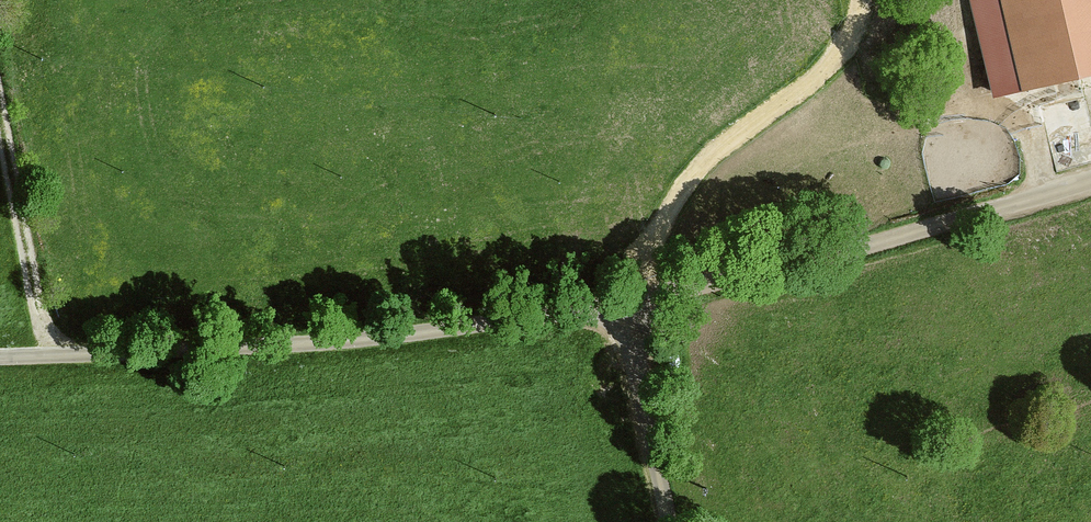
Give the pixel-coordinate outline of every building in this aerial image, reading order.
[(994,101),(1090,79),(1090,0),(971,0),(994,101)]
